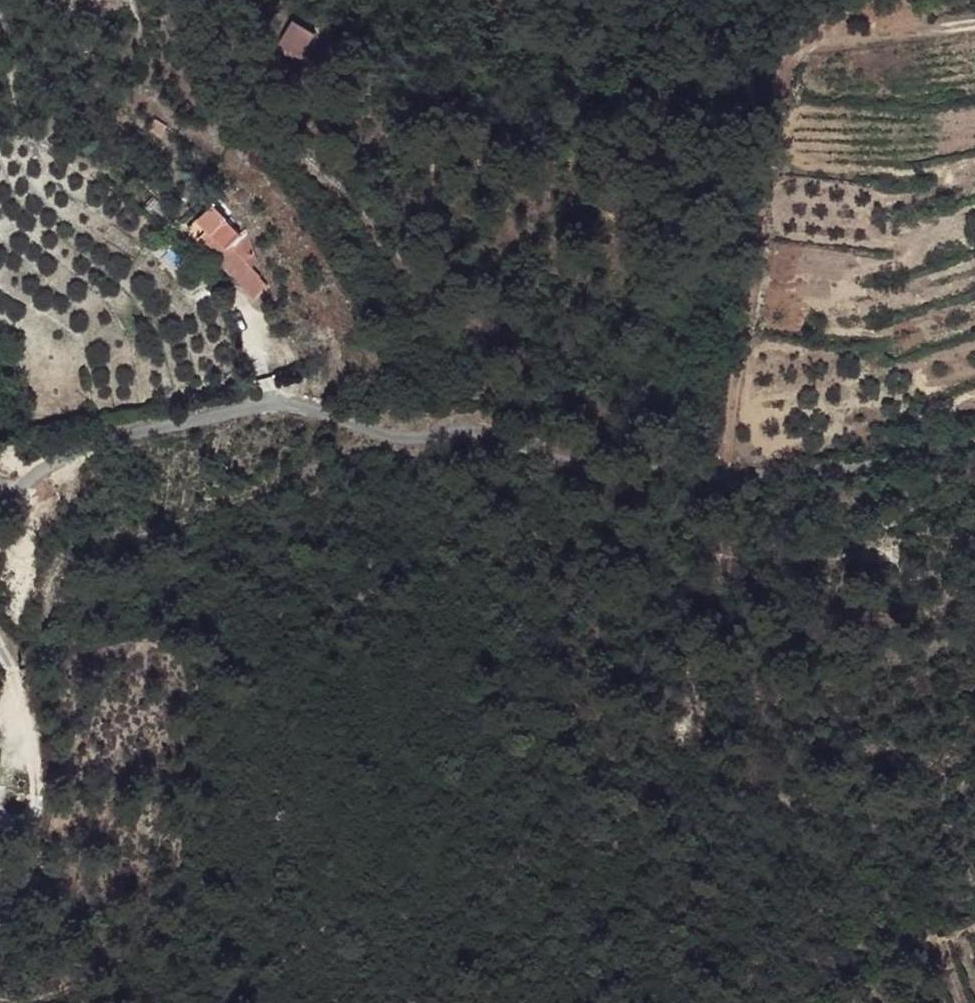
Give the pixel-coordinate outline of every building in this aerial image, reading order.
[(285,25),(273,46),(297,61),(310,39),(285,25)] [(152,119),(148,128),(163,136),(166,126),(152,119)] [(238,233),(225,220),(212,233),(218,241),(229,251),(221,259),(228,267),(251,249),(241,229),(238,233)] [(218,241),(212,249),(221,259),(229,251),(218,241)] [(251,249),(228,267),(240,279),(259,260),(251,249)]
